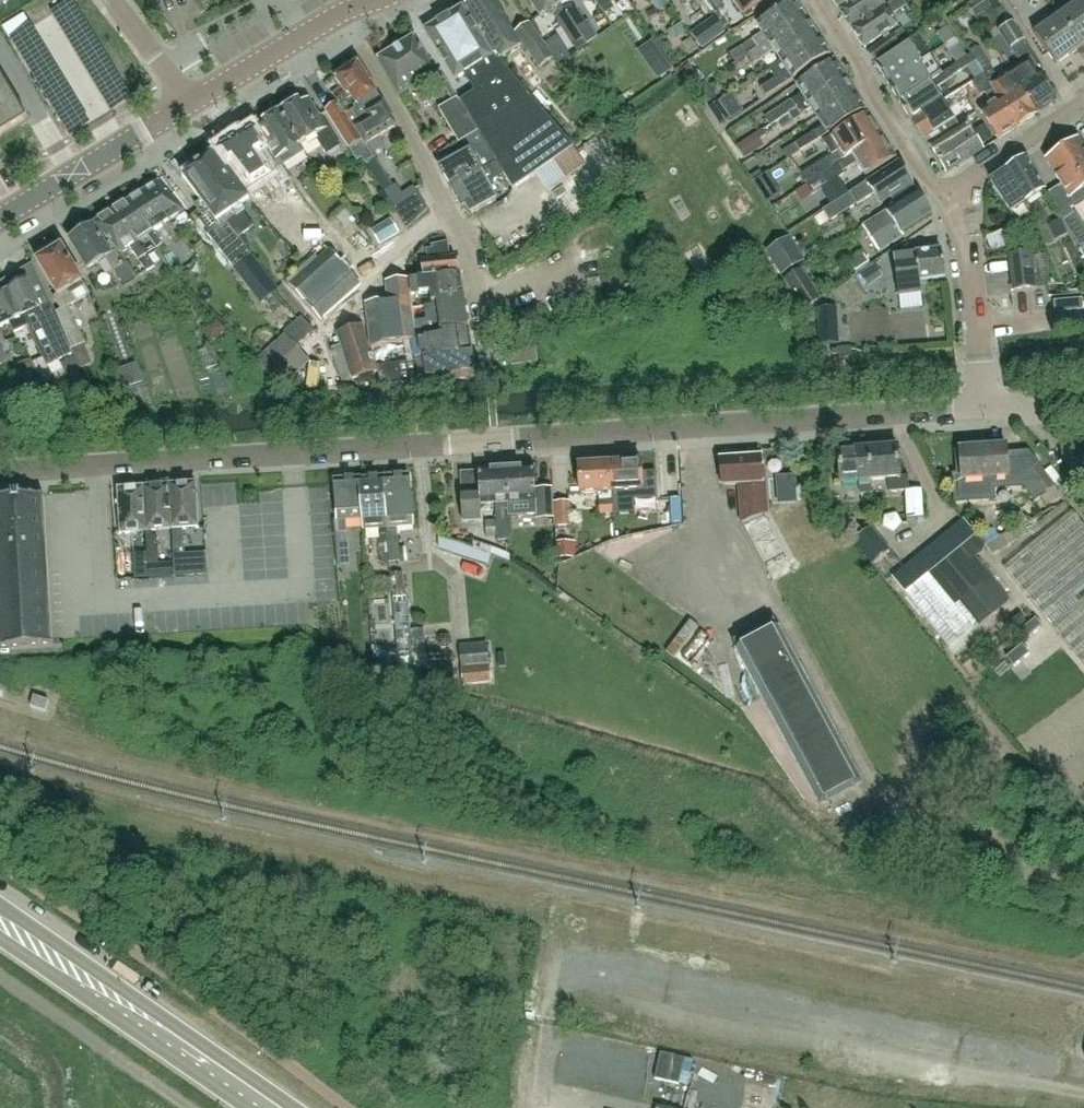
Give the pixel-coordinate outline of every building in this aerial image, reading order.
[(509,29),(492,0),(473,0),(464,5),(493,55),(494,54),(499,60),(518,48),(523,55),(526,53),(537,68),(552,57),(527,22),(512,33),(509,29)] [(558,0),(528,0),(540,18),(555,8),(557,11),(554,13),(557,18),(554,20),(571,46),(572,45),(575,49),(585,43),(566,13),(562,6),(561,5),(558,0)] [(600,13),(612,5),(608,0),(592,0),(600,13)] [(715,11),(723,6),(718,0),(708,0),(715,11)] [(741,14),(761,0),(731,0),(741,14)] [(838,9),(852,0),(832,0),(838,9)] [(838,9),(850,28),(892,0),(852,0),(838,9)] [(899,0),(892,0),(850,28),(864,48),(897,26),(890,14),(903,6),(899,0)] [(1083,0),(1081,0),(1058,17),(1080,47),(1083,44),(1083,0)] [(750,39),(728,53),(733,62),(745,54),(745,55),(803,17),(792,1),(756,24),(761,32),(750,39)] [(566,13),(585,43),(593,38),(574,7),(566,13)] [(462,8),(441,20),(482,87),(474,92),(460,100),(512,189),(572,149),(494,55),(491,57),(462,8)] [(28,24),(22,14),(1,27),(7,36),(28,24)] [(724,32),(712,16),(689,32),(700,48),(724,32)] [(803,17),(745,55),(751,64),(772,50),(779,61),(816,37),(803,17)] [(1080,47),(1058,17),(1032,35),(1054,65),(1080,47)] [(482,87),(441,20),(425,30),(454,80),(464,74),(474,92),(482,87)] [(1011,22),(998,30),(999,31),(1020,65),(1008,73),(1036,115),(1056,102),(1039,74),(1043,72),(1012,23),(1011,22)] [(935,33),(943,45),(953,38),(946,27),(935,33)] [(905,40),(908,43),(870,68),(882,87),(887,84),(887,83),(920,62),(930,56),(915,33),(905,40)] [(866,52),(873,63),(898,45),(891,34),(866,52)] [(378,59),(398,94),(435,72),(414,37),(378,59)] [(766,70),(773,80),(759,89),(764,96),(828,55),(816,37),(779,61),(766,70)] [(651,40),(636,50),(656,80),(671,69),(651,40)] [(957,45),(947,52),(955,65),(966,58),(957,45)] [(899,102),(894,105),(907,124),(911,121),(942,102),(934,89),(947,81),(946,80),(951,77),(950,76),(966,66),(974,79),(983,73),(975,62),(971,55),(966,58),(955,65),(942,74),(930,82),(899,102)] [(930,56),(920,62),(887,83),(887,84),(899,102),(930,82),(942,74),(930,56)] [(790,101),(789,100),(763,117),(768,125),(787,113),(842,77),(832,61),(795,85),(801,93),(790,101)] [(365,114),(383,103),(371,82),(358,63),(353,66),(350,65),(344,69),(343,73),(335,78),(347,97),(324,111),(348,148),(361,140),(355,129),(369,121),(365,114)] [(991,70),(984,75),(1017,128),(1036,115),(1008,73),(997,80),(991,70)] [(984,75),(975,80),(970,84),(978,97),(984,93),(991,104),(979,111),(998,140),(1017,128),(984,75)] [(27,120),(0,76),(0,136),(27,120)] [(842,77),(787,113),(792,120),(799,115),(810,109),(816,117),(853,93),(842,77)] [(713,98),(703,83),(691,91),(702,105),(713,98)] [(821,125),(794,143),(799,152),(825,135),(864,110),(853,93),(816,117),(821,125)] [(456,98),(437,109),(457,143),(476,132),(456,98)] [(706,107),(717,124),(730,114),(720,98),(706,107)] [(284,109),(279,112),(301,147),(315,138),(326,155),(340,147),(320,116),(319,116),(308,100),(302,105),(299,100),(296,102),(292,100),(285,105),(284,109)] [(942,102),(911,121),(923,139),(924,139),(927,144),(945,133),(957,125),(942,102)] [(361,140),(348,148),(356,160),(358,159),(359,160),(361,159),(382,192),(392,186),(370,153),(371,152),(366,146),(396,127),(383,103),(365,114),(369,121),(355,129),(361,140)] [(264,124),(258,129),(259,131),(268,147),(267,148),(270,152),(262,157),(280,186),(287,180),(291,177),(283,165),(304,151),(301,147),(279,112),(277,114),(273,112),(268,115),(266,121),(264,122),(264,124)] [(837,133),(822,142),(830,154),(826,157),(832,167),(836,165),(880,135),(866,114),(837,133)] [(983,150),(982,148),(965,120),(957,125),(945,133),(964,162),(983,150)] [(214,152),(245,192),(264,181),(272,194),(281,189),(280,186),(262,157),(270,152),(267,148),(268,147),(259,131),(258,129),(257,127),(214,152)] [(731,145),(739,158),(764,144),(756,130),(731,145)] [(467,152),(438,169),(450,189),(496,163),(485,144),(478,131),(461,142),(467,152)] [(964,162),(945,133),(927,144),(946,174),(964,162)] [(832,167),(805,185),(811,194),(842,173),(841,172),(856,163),(865,176),(894,157),(880,135),(836,165),(832,167)] [(1061,150),(1083,187),(1083,151),(1077,140),(1061,150)] [(1061,150),(1045,161),(1060,184),(1045,193),(1062,220),(1072,213),(1069,208),(1083,198),(1083,187),(1061,150)] [(214,152),(196,165),(209,183),(213,180),(235,207),(231,210),(236,218),(227,224),(237,238),(253,227),(239,205),(249,198),(245,192),(214,152)] [(1027,159),(991,183),(1011,214),(1044,191),(1027,159)] [(496,163),(450,189),(461,209),(467,205),(471,212),(495,199),(486,183),(502,174),(496,163)] [(835,203),(822,211),(829,222),(842,214),(859,203),(871,195),(878,206),(890,199),(894,206),(915,192),(916,192),(911,185),(898,163),(864,185),(835,203)] [(184,173),(182,175),(203,204),(198,209),(202,215),(208,211),(215,220),(215,221),(218,225),(206,232),(232,266),(244,258),(250,266),(241,273),(255,291),(256,291),(264,301),(278,291),(251,254),(237,238),(227,224),(236,218),(231,210),(235,207),(213,180),(209,183),(196,165),(193,167),(191,164),(182,170),(184,173)] [(775,170),(757,181),(767,198),(785,187),(775,170)] [(158,183),(143,193),(168,222),(169,222),(177,235),(193,224),(158,183)] [(930,214),(915,192),(894,206),(861,228),(878,254),(901,238),(899,234),(930,214)] [(168,222),(143,193),(127,203),(152,233),(154,232),(162,226),(171,239),(177,235),(169,222),(168,222)] [(417,194),(392,209),(405,230),(426,209),(417,194)] [(127,203),(110,214),(136,243),(147,237),(156,249),(163,245),(154,232),(152,233),(127,203)] [(96,223),(94,224),(120,253),(129,248),(145,271),(153,266),(146,256),(136,243),(110,214),(104,218),(100,217),(95,220),(96,223)] [(1058,219),(1044,225),(1052,240),(1066,233),(1058,219)] [(389,221),(369,233),(377,245),(397,233),(389,221)] [(80,235),(70,241),(88,270),(106,258),(122,285),(134,278),(125,264),(123,265),(110,242),(105,245),(94,226),(91,227),(87,225),(80,229),(80,235)] [(781,271),(798,252),(778,233),(760,252),(781,271)] [(427,262),(422,262),(424,279),(460,276),(460,273),(463,271),(460,260),(458,260),(451,258),(449,258),(447,242),(430,245),(430,249),(425,250),(427,262)] [(330,246),(285,284),(300,301),(345,264),(330,246)] [(52,298),(59,310),(53,313),(69,350),(84,344),(68,307),(88,295),(81,283),(83,282),(62,248),(60,249),(55,248),(55,247),(48,252),(47,257),(38,263),(57,295),(52,298)] [(944,277),(941,251),(892,257),(897,296),(920,293),(918,280),(944,277)] [(1031,251),(1009,254),(1009,257),(1013,291),(1034,288),(1049,286),(1045,254),(1031,256),(1031,251)] [(153,252),(146,256),(153,266),(160,262),(153,252)] [(31,263),(1,281),(5,290),(18,318),(21,316),(26,326),(26,327),(45,366),(70,354),(69,350),(53,313),(50,304),(31,263)] [(858,273),(863,281),(878,271),(873,263),(858,273)] [(360,283),(345,264),(300,301),(316,319),(360,283)] [(800,309),(819,297),(800,268),(782,280),(800,309)] [(419,279),(410,280),(411,290),(411,294),(428,292),(430,306),(437,305),(437,299),(463,296),(460,276),(424,279),(419,279)] [(0,292),(0,327),(6,324),(11,334),(19,330),(26,327),(26,326),(21,316),(18,318),(5,290),(0,292)] [(391,305),(369,307),(373,346),(395,343),(395,341),(416,338),(414,321),(411,294),(411,290),(389,292),(391,305)] [(996,317),(1009,312),(1003,294),(990,298),(996,317)] [(424,320),(414,321),(416,338),(427,337),(440,334),(440,331),(467,327),(463,296),(437,299),(437,305),(430,306),(422,307),(424,320)] [(837,307),(814,308),(815,345),(838,344),(837,307)] [(284,332),(286,336),(296,347),(313,331),(300,317),(284,332)] [(338,345),(329,348),(340,382),(351,379),(377,371),(375,365),(370,348),(363,325),(335,333),(338,345)] [(416,338),(411,339),(413,357),(435,354),(435,356),(471,352),(467,327),(440,331),(440,334),(427,337),(416,338)] [(533,335),(507,338),(510,365),(537,362),(533,335)] [(257,362),(280,388),(309,361),(296,347),(286,336),(257,362)] [(435,354),(413,357),(413,360),(375,365),(377,371),(381,386),(417,381),(418,384),(474,377),(471,352),(435,356),(435,354)] [(982,494),(981,479),(1008,477),(1006,447),(960,451),(964,495),(982,494)] [(895,448),(866,450),(869,480),(884,480),(888,491),(904,490),(908,490),(907,477),(898,477),(895,448)] [(869,480),(866,450),(836,452),(838,483),(856,482),(859,493),(869,493),(869,480)] [(739,522),(761,514),(759,484),(761,484),(759,457),(717,460),(719,487),(736,485),(739,522)] [(640,461),(610,463),(611,492),(611,502),(612,514),(625,513),(631,512),(631,511),(628,512),(627,497),(630,497),(655,496),(656,499),(657,499),(655,472),(641,473),(640,461)] [(611,502),(610,463),(578,465),(580,494),(598,493),(598,503),(611,502)] [(517,468),(506,469),(508,517),(536,515),(535,504),(535,501),(535,489),(533,468),(530,468),(527,465),(520,465),(517,468)] [(478,489),(458,490),(461,518),(461,523),(480,522),(480,516),(479,505),(494,504),(496,540),(509,539),(508,517),(506,469),(492,470),(492,467),(483,467),(483,470),(477,470),(478,489)] [(1053,489),(1036,467),(1024,476),(1041,499),(1053,489)] [(794,474),(774,476),(776,504),(796,502),(794,474)] [(407,475),(382,477),(385,517),(386,535),(388,563),(399,562),(397,527),(411,526),(407,475)] [(382,477),(357,478),(361,519),(362,530),(379,529),(379,535),(386,535),(385,517),(382,477)] [(337,521),(332,522),(336,565),(348,564),(346,532),(345,520),(361,519),(357,478),(334,480),(337,521)] [(195,484),(168,486),(170,529),(171,539),(171,546),(182,545),(181,529),(197,528),(195,484)] [(168,486),(142,488),(144,531),(146,563),(157,563),(156,533),(151,533),(150,531),(155,530),(170,529),(168,486)] [(142,488),(116,489),(119,533),(144,531),(142,488)] [(550,488),(535,489),(535,501),(535,504),(551,503),(550,488)] [(907,490),(904,490),(905,518),(922,517),(920,489),(907,490)] [(49,611),(42,495),(0,498),(0,645),(51,642),(49,611)] [(569,500),(552,501),(553,526),(570,525),(569,500)] [(611,514),(611,502),(598,503),(599,515),(611,514)] [(796,549),(772,508),(762,513),(786,555),(796,549)] [(1083,668),(1083,529),(1069,511),(1001,566),(1045,620),(1083,668)] [(883,515),(881,527),(892,532),(900,523),(895,513),(883,515)] [(901,567),(884,581),(897,597),(902,593),(946,646),(1006,598),(970,554),(982,545),(973,534),(959,520),(901,567)] [(1026,535),(1020,524),(983,544),(989,555),(1026,535)] [(870,528),(853,541),(872,565),(889,552),(870,528)] [(570,557),(569,541),(555,541),(556,558),(570,557)] [(182,549),(171,549),(173,576),(206,574),(205,552),(183,554),(182,549)] [(399,572),(389,572),(391,590),(392,605),(405,603),(404,592),(401,592),(399,572)] [(405,603),(392,605),(397,669),(426,667),(423,629),(407,630),(405,603)] [(777,626),(733,649),(816,803),(859,780),(777,626)] [(486,642),(457,646),(461,685),(474,684),(475,695),(490,698),(489,684),(490,682),(486,642)] [(26,711),(45,711),(45,694),(26,693),(26,711)]
